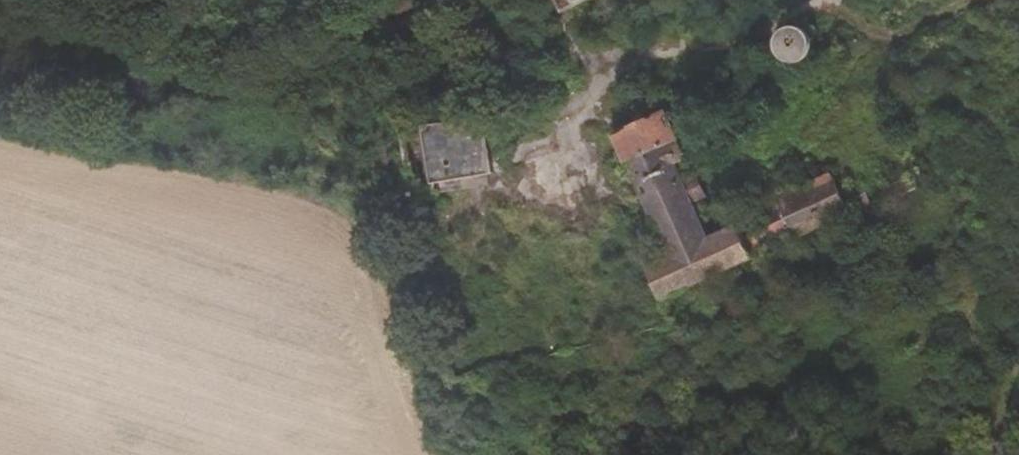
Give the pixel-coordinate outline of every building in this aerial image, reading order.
[(562,10),(582,0),(558,0),(562,10)] [(706,11),(729,0),(701,0),(706,11)] [(412,199),(450,192),(472,189),(491,186),(490,173),(496,172),(490,126),(451,131),(449,110),(430,112),(430,123),(398,127),(412,199)] [(614,138),(627,163),(628,162),(677,139),(678,139),(666,112),(614,138)] [(628,162),(627,163),(629,167),(669,254),(647,265),(664,301),(755,261),(752,253),(795,234),(780,206),(711,237),(696,204),(685,180),(679,166),(685,154),(678,139),(677,139),(628,162)] [(777,197),(780,206),(795,234),(797,240),(850,217),(831,172),(777,197)] [(699,174),(685,180),(696,204),(710,197),(699,174)] [(472,189),(450,192),(453,208),(474,206),(472,189)]
